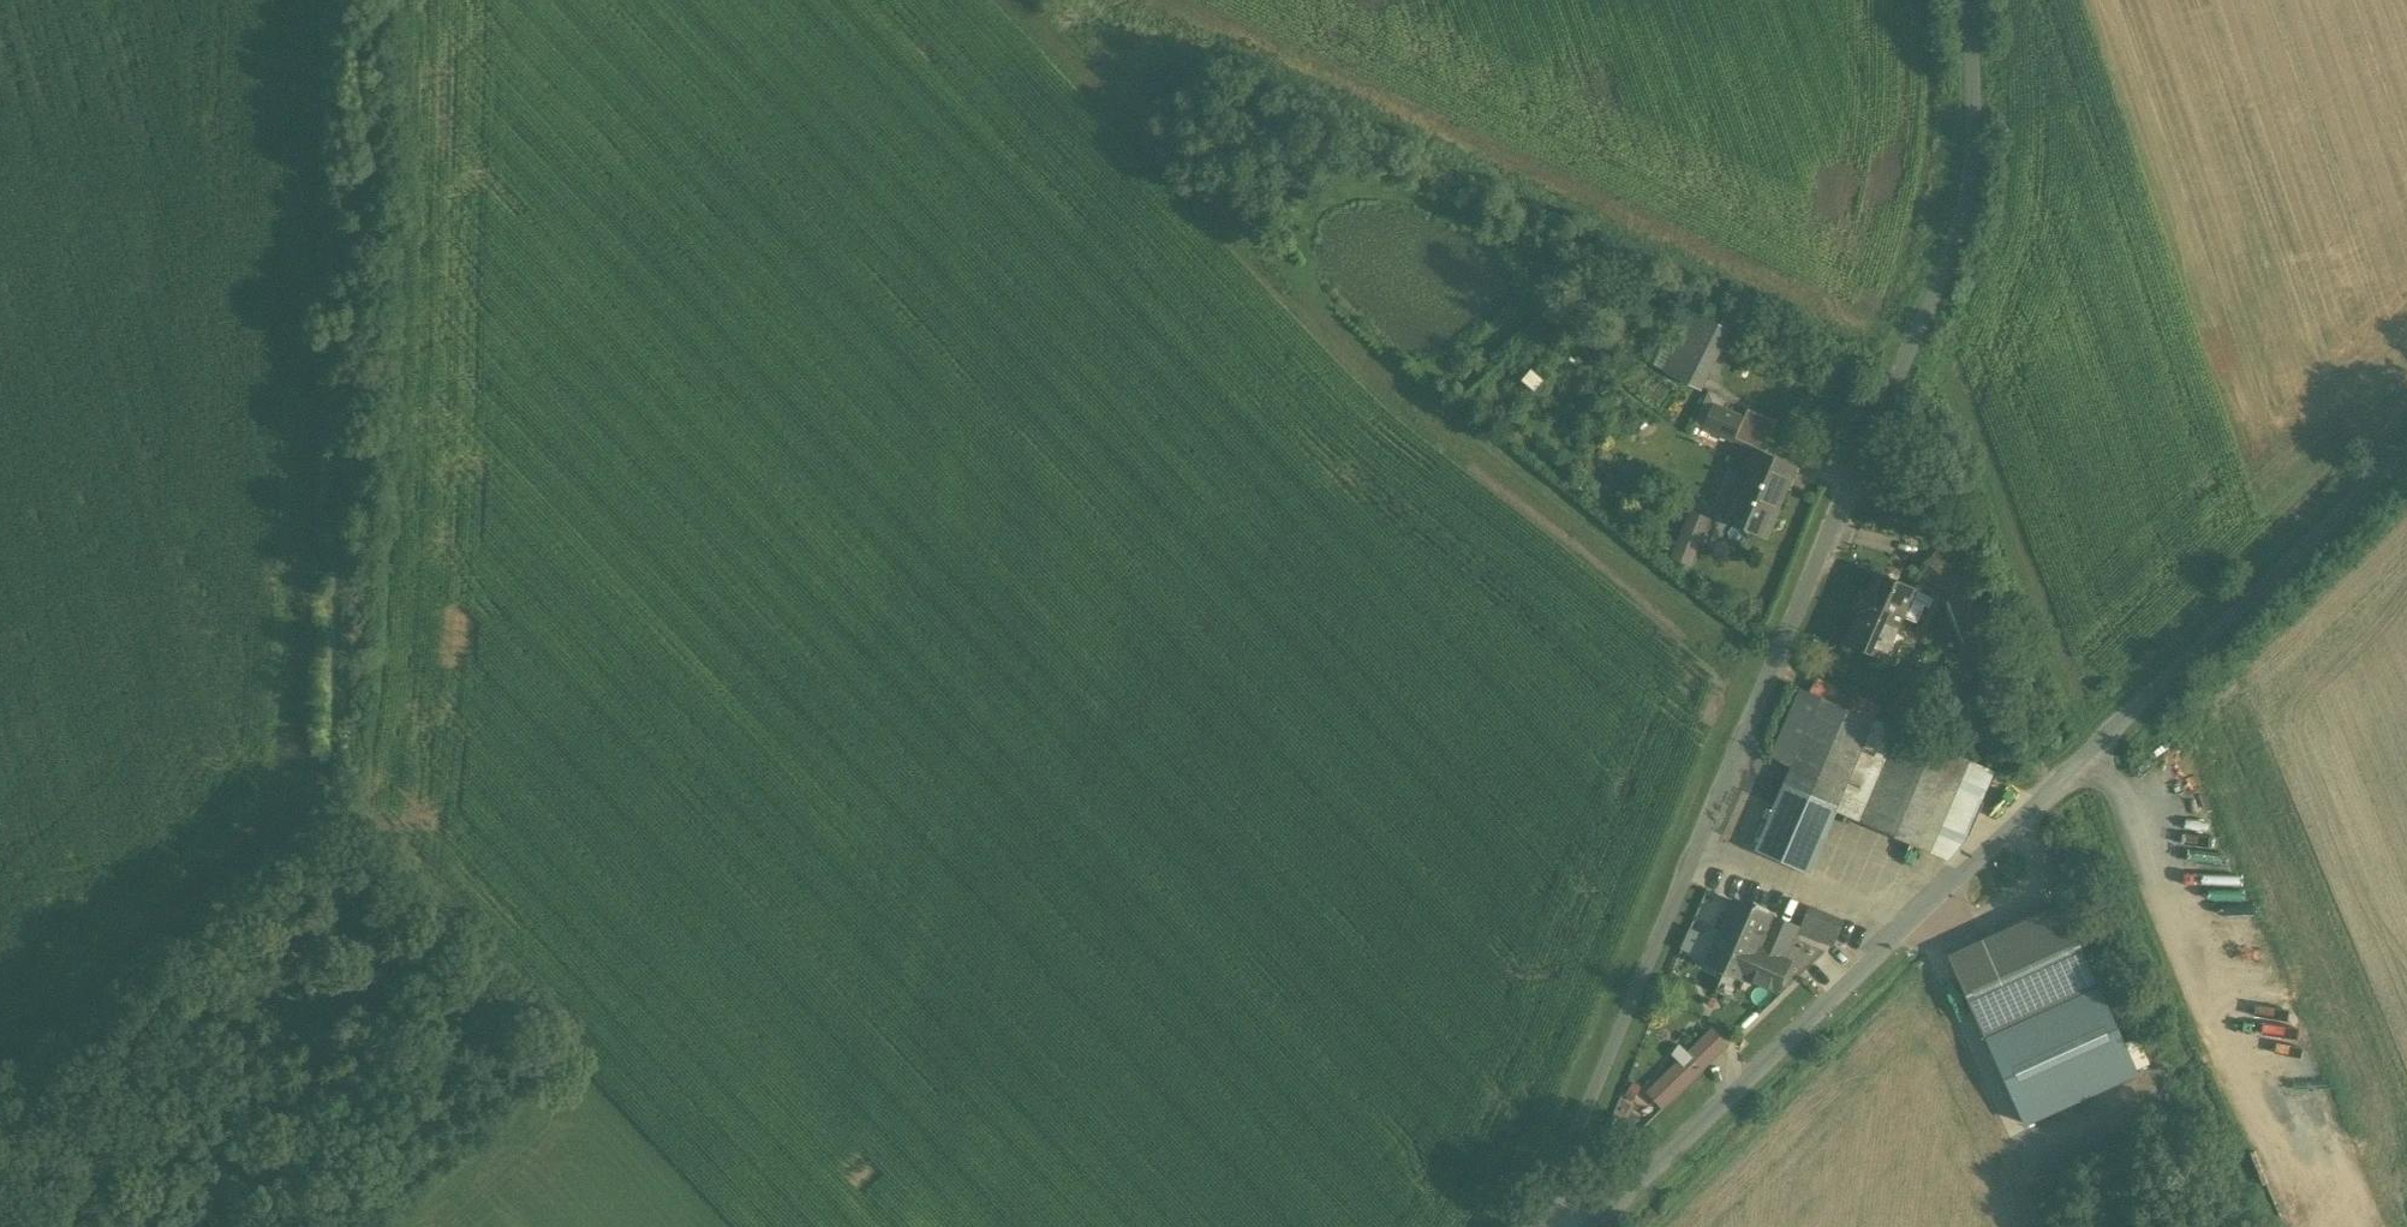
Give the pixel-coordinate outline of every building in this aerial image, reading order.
[(1706,354),(1682,343),(1668,372),(1692,383),(1706,354)] [(1745,418),(1714,404),(1705,426),(1735,439),(1745,418)] [(1796,466),(1758,449),(1727,519),(1768,536),(1779,511),(1777,510),(1796,466)] [(1952,534),(1920,570),(1951,597),(1947,601),(1967,654),(1994,644),(1952,534)] [(1916,589),(1879,574),(1871,593),(1864,590),(1855,610),(1862,612),(1850,642),(1887,658),(1916,589)] [(1898,731),(1801,689),(1772,758),(1793,767),(1757,851),(1809,873),(1836,809),(1860,819),(1898,731)] [(1969,761),(1902,732),(1863,821),(1930,851),(1969,761)] [(1759,948),(1773,917),(1736,901),(1709,962),(1746,979),(1747,977),(1778,991),(1791,962),(1784,959),(1759,948)] [(2064,906),(1950,958),(1985,1034),(2099,982),(2064,906)] [(1812,908),(1802,931),(1834,944),(1844,921),(1812,908)] [(1773,917),(1759,948),(1784,959),(1798,928),(1773,917)] [(2099,982),(1985,1034),(2028,1127),(2142,1074),(2099,982)] [(1712,1031),(1651,1091),(1665,1105),(1726,1046),(1712,1031)]
